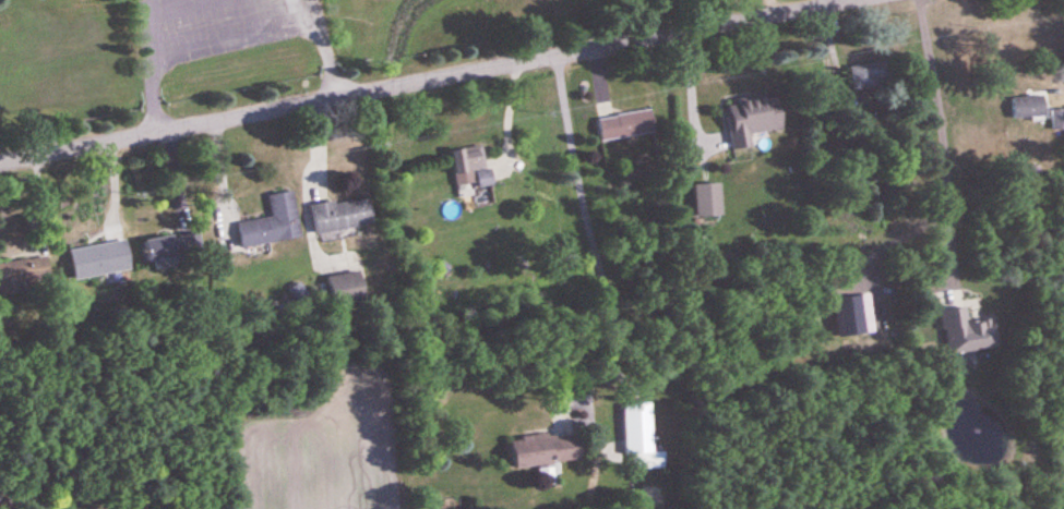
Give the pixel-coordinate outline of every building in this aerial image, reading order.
[(854,91),(890,85),(886,61),(850,67),(854,91)] [(732,150),(751,148),(750,133),(782,130),(778,96),(727,102),(732,150)] [(1012,119),(1044,119),(1044,97),(1012,97),(1012,119)] [(600,141),(654,133),(651,111),(597,118),(600,141)] [(450,152),(454,176),(476,172),(479,189),(491,186),(483,145),(450,152)] [(270,219),(237,223),(240,247),(299,239),(293,192),(267,196),(270,219)] [(373,226),(368,197),(310,207),(315,235),(373,226)] [(144,238),(146,260),(201,256),(200,234),(144,238)] [(131,271),(126,241),(69,250),(74,280),(131,271)] [(51,282),(48,258),(0,263),(0,288),(51,282)] [(327,277),(332,306),(363,302),(359,273),(327,277)] [(997,350),(994,320),(967,323),(965,308),(941,310),(946,355),(997,350)] [(625,456),(632,456),(633,471),(665,470),(664,452),(653,452),(652,404),(624,405),(625,456)] [(513,468),(582,462),(579,433),(511,439),(513,468)]
